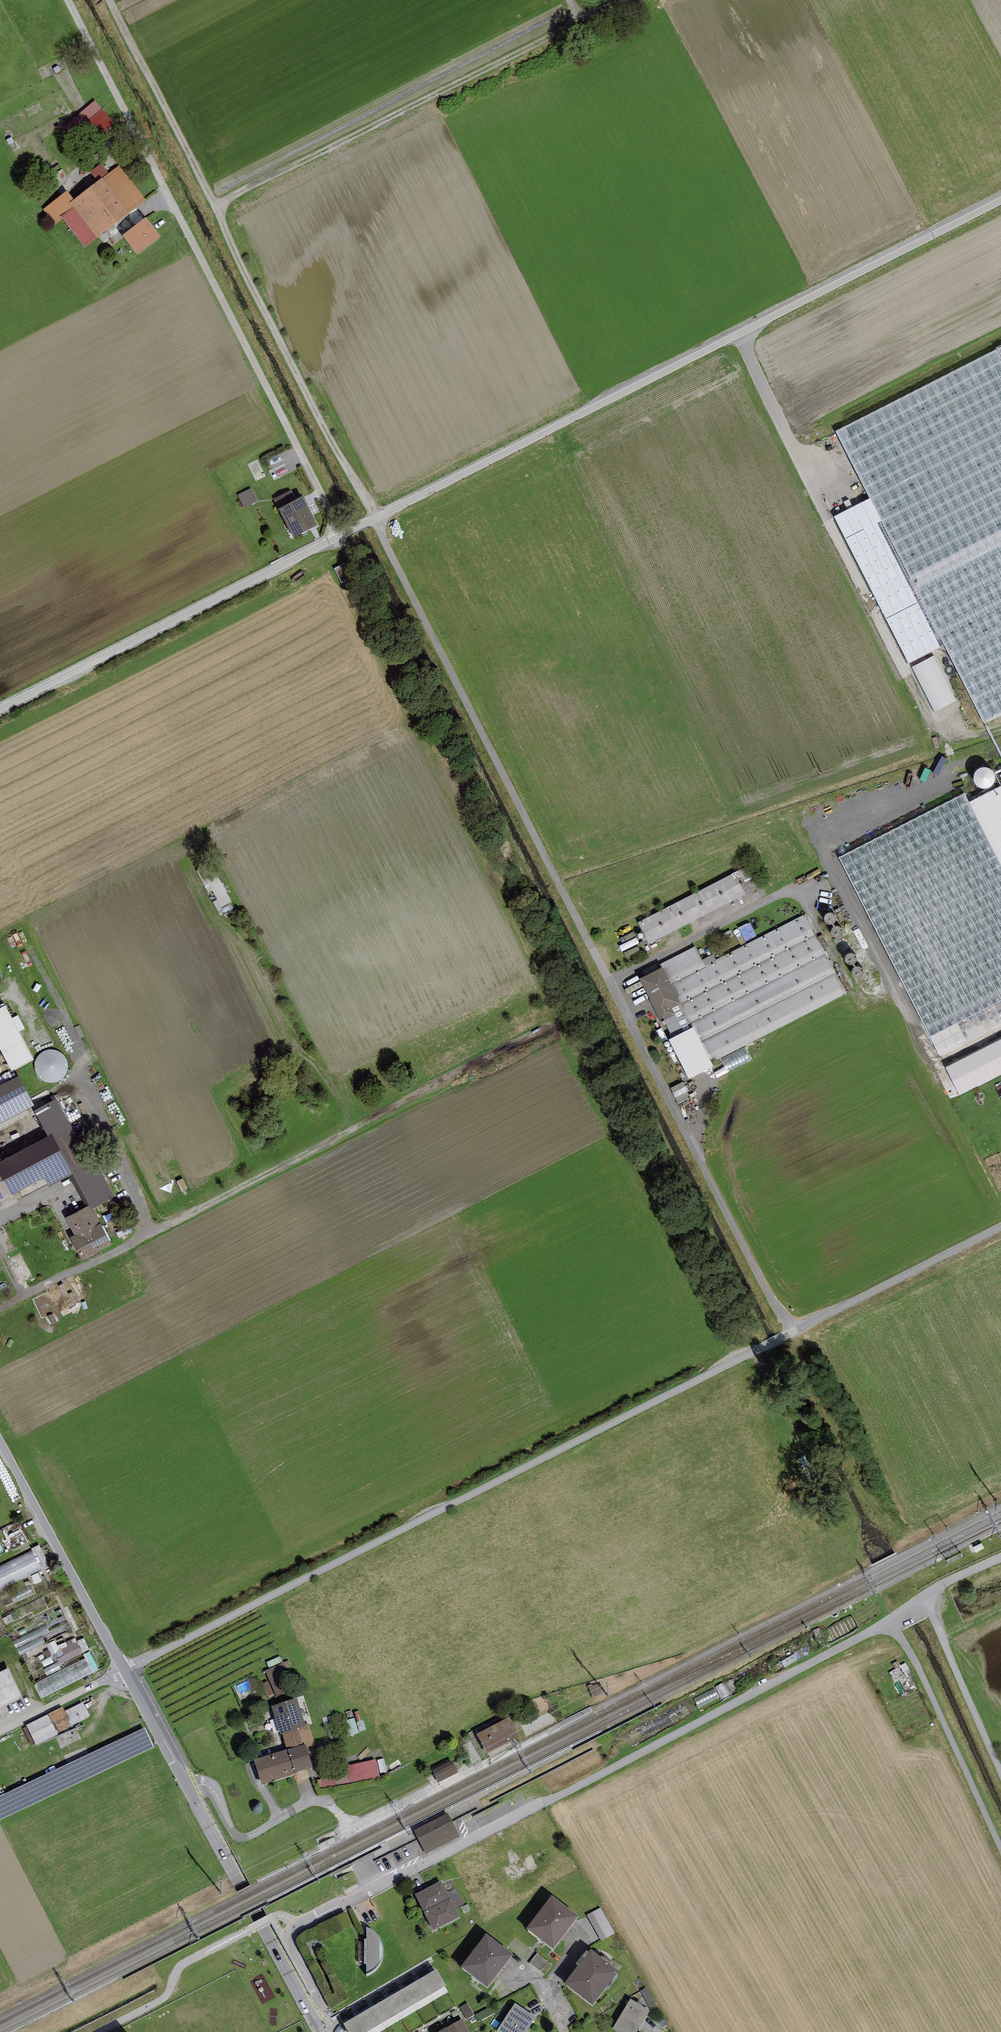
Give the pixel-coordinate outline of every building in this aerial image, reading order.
[(95,98),(63,124),(76,139),(87,130),(96,141),(116,124),(95,98)] [(101,164),(90,172),(98,182),(109,174),(101,164)] [(74,201),(70,203),(73,208),(61,217),(62,219),(84,248),(146,201),(119,166),(109,174),(98,182),(74,201)] [(70,203),(74,201),(67,192),(43,210),(55,224),(62,219),(61,217),(73,208),(70,203)] [(161,238),(146,219),(123,237),(138,256),(161,238)] [(835,418),(870,499),(840,512),(906,664),(950,645),(982,720),(1000,712),(1000,346),(835,418)] [(278,476),(289,471),(281,454),(270,459),(278,476)] [(252,488),(239,494),(246,507),(259,500),(252,488)] [(292,492),(278,501),(282,507),(296,499),(292,492)] [(318,527),(303,498),(279,510),(294,539),(318,527)] [(997,774),(993,765),(978,764),(978,784),(1000,785),(1000,772),(997,774)] [(970,800),(968,794),(843,852),(938,1055),(1000,1026),(1000,1024),(994,1023),(987,1009),(1000,1003),(1000,786),(970,800)] [(212,865),(196,871),(218,910),(230,902),(212,865)] [(746,867),(638,923),(649,945),(757,888),(746,867)] [(660,965),(661,969),(663,969),(692,1029),(694,1028),(710,1062),(846,994),(806,915),(716,960),(714,954),(702,961),(695,947),(660,965)] [(747,941),(758,935),(751,921),(740,926),(747,941)] [(661,969),(640,980),(669,1041),(692,1029),(663,969),(661,969)] [(0,1010),(0,1050),(11,1072),(34,1060),(5,1007),(0,1010)] [(692,1029),(669,1041),(689,1081),(714,1068),(710,1062),(694,1028),(692,1029)] [(948,1065),(961,1095),(1000,1077),(1000,1041),(948,1065)] [(67,1079),(68,1052),(38,1051),(37,1078),(67,1079)] [(748,1051),(724,1060),(728,1070),(751,1060),(748,1051)] [(0,1086),(0,1124),(34,1106),(18,1076),(0,1086)] [(89,1205),(92,1209),(93,1208),(115,1197),(91,1150),(85,1154),(56,1098),(34,1111),(48,1137),(52,1134),(73,1174),(70,1176),(85,1207),(89,1205)] [(73,1174),(52,1134),(48,1137),(0,1162),(0,1203),(11,1197),(11,1195),(44,1178),(50,1186),(70,1176),(73,1174)] [(182,1179),(177,1182),(182,1192),(187,1189),(182,1179)] [(85,1207),(66,1217),(75,1235),(70,1237),(82,1260),(112,1244),(93,1208),(92,1209),(89,1205),(85,1207)] [(59,1310),(79,1300),(69,1279),(49,1289),(59,1310)] [(50,1564),(41,1545),(0,1566),(0,1590),(50,1564)] [(85,1651),(78,1635),(53,1647),(60,1663),(85,1651)] [(90,1657),(35,1685),(41,1698),(97,1670),(90,1657)] [(275,1693),(276,1696),(293,1688),(282,1663),(265,1671),(269,1680),(275,1693)] [(9,1667),(0,1672),(0,1705),(23,1694),(9,1667)] [(267,1697),(275,1693),(269,1680),(261,1684),(267,1697)] [(297,1698),(271,1706),(280,1734),(282,1733),(306,1726),(305,1724),(297,1698)] [(83,1702),(65,1711),(72,1726),(90,1717),(83,1702)] [(63,1707),(26,1725),(27,1727),(35,1742),(36,1745),(59,1734),(58,1733),(72,1726),(65,1711),(63,1707)] [(510,1717),(477,1734),(487,1753),(520,1736),(510,1717)] [(309,1723),(305,1724),(306,1726),(282,1733),(287,1750),(306,1744),(307,1747),(315,1745),(309,1723)] [(31,1744),(34,1743),(35,1742),(27,1727),(23,1729),(31,1744)] [(287,1750),(254,1759),(261,1784),(297,1774),(296,1772),(313,1768),(307,1747),(306,1744),(287,1750)] [(380,1777),(376,1759),(318,1770),(322,1788),(380,1777)] [(452,1760),(432,1770),(438,1783),(459,1772),(452,1760)] [(448,1813),(414,1830),(426,1854),(460,1837),(448,1813)] [(514,1881),(550,1861),(544,1849),(507,1869),(514,1881)] [(441,1881),(415,1894),(434,1930),(460,1917),(456,1909),(447,1893),(441,1881)] [(360,1883),(347,1890),(351,1897),(364,1891),(360,1883)] [(456,1888),(447,1893),(456,1909),(465,1904),(456,1888)] [(579,1916),(551,1895),(526,1928),(554,1949),(579,1916)] [(615,1933),(600,1907),(587,1915),(601,1941),(615,1933)] [(369,1927),(366,1927),(367,1939),(365,1939),(364,1963),(367,1963),(366,1974),(369,1973),(372,1971),(376,1969),(379,1965),(381,1961),(383,1957),(383,1954),(383,1951),(383,1948),(383,1946),(382,1943),(381,1939),(380,1937),(377,1934),(375,1932),(373,1930),(371,1928),(369,1927)] [(513,1954),(486,1934),(461,1966),(488,1987),(513,1954)] [(619,1971),(590,1949),(564,1983),(593,2005),(619,1971)] [(552,1965),(537,1953),(529,1963),(545,1975),(552,1965)] [(343,2023),(348,2031),(367,2031),(447,1986),(437,1969),(343,2023)] [(655,2002),(646,1988),(640,1991),(649,2006),(655,2002)] [(630,1999),(612,2028),(618,2031),(637,2031),(650,2011),(630,1999)] [(468,2003),(460,2007),(467,2019),(475,2015),(468,2003)] [(515,2003),(496,2031),(497,2031),(526,2031),(536,2017),(515,2003)] [(437,2031),(471,2031),(463,2018),(446,2028),(446,2027),(437,2031)]
